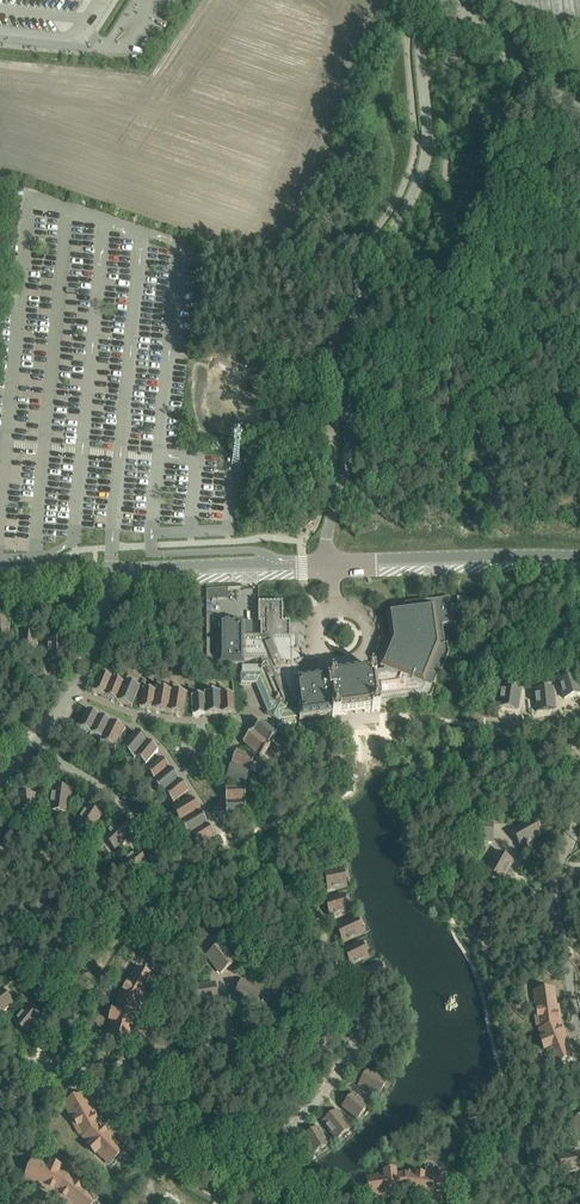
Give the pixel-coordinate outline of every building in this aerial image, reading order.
[(297,650),(297,636),(290,636),(290,633),(292,633),(292,626),(290,626),(290,622),(283,622),(283,603),(259,603),(259,636),(245,637),(245,621),(218,622),(218,664),(245,664),(245,660),(262,660),(262,664),(262,666),(241,666),(241,673),(240,673),(240,685),(256,685),(268,713),(267,715),(280,723),(281,721),(298,718),(299,721),(332,715),(332,717),(341,716),(340,715),(357,712),(372,710),(372,712),(380,711),(379,704),(415,698),(416,701),(431,699),(435,688),(433,687),(439,671),(442,672),(449,654),(447,645),(445,645),(442,625),(453,624),(449,598),(404,604),(405,612),(390,615),(394,641),(383,666),(386,667),(384,671),(352,675),(304,681),(297,665),(303,662),(302,656),(301,650),(297,650)] [(0,622),(0,641),(10,641),(10,621),(0,622)] [(112,679),(100,674),(92,692),(104,697),(112,679)] [(557,680),(563,699),(579,694),(579,689),(575,674),(557,680)] [(124,684),(112,679),(104,697),(117,702),(124,684)] [(140,688),(125,681),(124,684),(117,702),(132,709),(140,688)] [(521,686),(501,684),(498,707),(518,710),(521,686)] [(553,687),(533,689),(536,712),(556,710),(553,687)] [(172,692),(156,689),(155,692),(152,711),(168,714),(172,692)] [(155,692),(143,690),(139,709),(152,711),(155,692)] [(187,694),(172,692),(168,714),(184,717),(187,694)] [(220,693),(204,694),(204,696),(206,716),(221,715),(220,695),(220,693)] [(234,695),(220,695),(221,715),(235,715),(234,695)] [(204,696),(191,697),(192,717),(206,716),(204,696)] [(99,717),(87,711),(78,728),(90,734),(99,717)] [(110,722),(99,717),(90,734),(102,740),(110,722)] [(277,734),(262,721),(253,732),(268,745),(277,734)] [(115,750),(125,730),(110,722),(102,740),(100,743),(115,750)] [(149,743),(136,732),(121,750),(134,760),(136,758),(149,743)] [(270,746),(268,745),(253,732),(242,744),(243,745),(243,744),(259,758),(259,759),(270,746)] [(159,751),(149,743),(136,758),(146,766),(159,751)] [(255,758),(236,752),(231,765),(250,772),(255,758)] [(169,769),(161,759),(146,772),(154,782),(169,769)] [(250,772),(231,765),(227,778),(245,785),(250,772)] [(180,781),(169,769),(154,782),(152,783),(162,796),(164,794),(180,781)] [(188,792),(180,781),(164,794),(173,804),(188,792)] [(72,789),(52,787),(49,811),(69,814),(72,789)] [(245,789),(225,789),(226,803),(245,802),(245,789)] [(36,794),(17,796),(19,816),(37,814),(36,794)] [(191,798),(172,809),(180,824),(200,812),(191,798)] [(245,802),(226,803),(226,817),(246,816),(245,802)] [(103,816),(88,806),(76,823),(91,834),(103,816)] [(200,812),(180,824),(189,838),(191,837),(208,826),(200,812)] [(530,818),(510,830),(521,848),(541,836),(530,818)] [(121,820),(103,837),(116,852),(134,835),(121,820)] [(493,822),(470,822),(470,842),(493,843),(493,822)] [(215,837),(208,826),(191,837),(198,848),(215,837)] [(121,864),(133,878),(148,865),(136,851),(121,864)] [(513,861),(496,851),(484,872),(502,882),(513,861)] [(344,868),(324,872),(327,890),(347,887),(344,868)] [(344,894),(324,899),(329,917),(349,912),(344,894)] [(356,916),(335,926),(343,944),(364,934),(356,916)] [(361,941),(343,950),(351,967),(369,958),(361,941)] [(222,944),(206,956),(220,974),(236,962),(222,944)] [(379,963),(359,973),(367,991),(388,981),(379,963)] [(141,977),(133,972),(127,983),(125,982),(118,995),(119,996),(117,999),(135,1007),(139,1002),(141,1003),(144,997),(142,996),(153,978),(144,973),(141,977)] [(262,988),(241,979),(234,998),(255,1007),(262,988)] [(216,983),(192,987),(195,1007),(219,1003),(216,983)] [(0,988),(0,1016),(14,1004),(1,988),(0,988)] [(557,1011),(554,991),(544,992),(544,997),(535,999),(537,1011),(535,1011),(537,1026),(538,1026),(539,1030),(559,1025),(558,1018),(560,1018),(559,1011),(557,1011)] [(135,1007),(117,999),(114,1009),(111,1008),(108,1019),(111,1019),(108,1030),(117,1032),(116,1037),(126,1040),(132,1020),(134,1021),(136,1014),(134,1014),(135,1007)] [(458,1016),(460,1011),(461,1009),(458,1003),(452,1001),(447,1002),(446,1003),(443,1009),(445,1016),(452,1018),(458,1016)] [(40,1019),(25,1008),(12,1024),(28,1038),(40,1019)] [(559,1025),(539,1030),(543,1039),(540,1040),(544,1050),(547,1049),(551,1059),(560,1056),(562,1061),(572,1057),(564,1037),(566,1037),(563,1030),(561,1031),(559,1025)] [(388,1081),(368,1069),(358,1086),(378,1098),(388,1081)] [(0,1087),(0,1105),(7,1107),(10,1089),(0,1087)] [(369,1107),(353,1094),(341,1108),(357,1121),(369,1107)] [(92,1114),(82,1096),(73,1101),(75,1106),(67,1110),(73,1121),(72,1122),(79,1135),(81,1134),(83,1138),(99,1126),(96,1120),(98,1119),(94,1113),(92,1114)] [(352,1128),(337,1110),(322,1122),(336,1141),(352,1128)] [(569,1123),(579,1138),(579,1115),(569,1123)] [(103,1130),(99,1126),(83,1138),(89,1145),(87,1147),(95,1155),(97,1153),(105,1161),(111,1154),(115,1158),(123,1150),(108,1135),(110,1134),(105,1129),(103,1130)] [(319,1127),(302,1137),(313,1154),(329,1144),(319,1127)] [(556,1156),(560,1177),(579,1173),(579,1155),(579,1151),(556,1156)] [(49,1167),(39,1162),(35,1171),(30,1169),(26,1178),(45,1187),(44,1189),(50,1192),(51,1190),(57,1193),(68,1175),(59,1171),(60,1169),(50,1164),(49,1167)] [(395,1171),(383,1173),(384,1176),(373,1177),(374,1187),(369,1187),(371,1198),(391,1195),(391,1197),(398,1196),(398,1194),(405,1193),(405,1173),(395,1174),(395,1171)] [(408,1174),(405,1173),(405,1193),(411,1194),(411,1196),(418,1197),(418,1195),(438,1198),(440,1187),(435,1187),(436,1177),(423,1176),(424,1174),(409,1172),(408,1174)] [(68,1175),(57,1193),(62,1197),(61,1198),(66,1203),(68,1201),(71,1203),(88,1203),(86,1203),(92,1195),(83,1187),(83,1186),(72,1177),(71,1178),(68,1175)]
